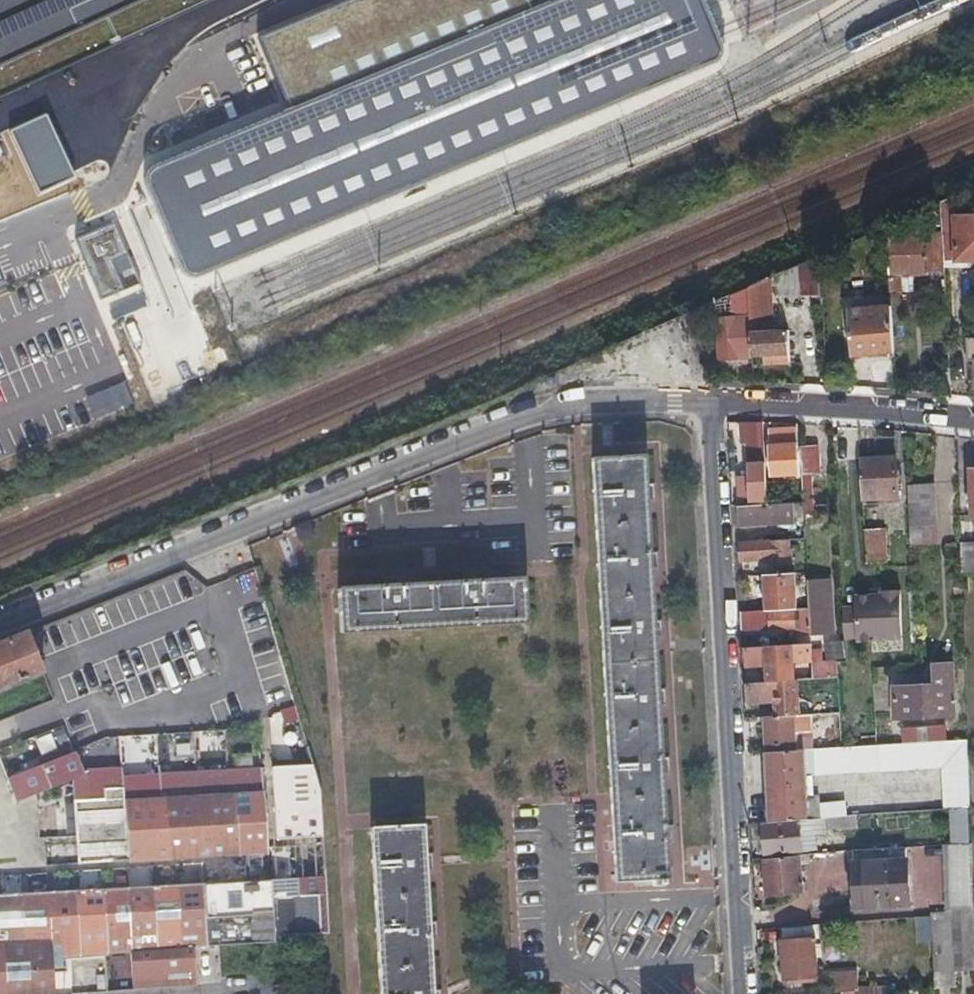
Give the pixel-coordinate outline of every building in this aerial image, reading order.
[(143,0),(0,0),(0,65),(143,0)] [(288,110),(151,167),(145,172),(146,185),(182,272),(190,277),(202,275),(715,63),(721,55),(720,45),(715,33),(703,6),(701,0),(552,0),(528,10),(526,3),(534,0),(350,0),(260,37),(288,110)] [(46,116),(10,133),(38,193),(75,176),(46,116)] [(957,214),(958,260),(973,260),(973,214),(957,214)] [(115,221),(78,238),(104,297),(142,280),(115,221)] [(886,236),(888,263),(890,291),(901,290),(901,275),(945,273),(943,232),(886,236)] [(902,305),(901,290),(890,291),(891,306),(902,305)] [(9,333),(0,304),(0,336),(9,333)] [(891,306),(869,307),(848,309),(851,353),(894,350),(891,306)] [(717,320),(718,340),(719,360),(739,359),(738,343),(750,342),(750,332),(738,332),(737,318),(717,320)] [(750,332),(750,342),(751,355),(762,354),(788,353),(787,331),(750,332)] [(738,343),(739,359),(751,359),(751,355),(750,342),(738,343)] [(788,362),(788,353),(762,354),(763,363),(788,362)] [(770,476),(775,476),(780,475),(781,481),(785,481),(785,475),(800,475),(798,430),(768,431),(770,476)] [(746,436),(747,503),(747,508),(766,507),(766,502),(762,434),(746,436)] [(632,885),(641,885),(650,884),(650,886),(664,885),(641,455),(591,458),(613,881),(632,880),(632,885)] [(895,458),(860,460),(862,488),(862,501),(898,499),(895,458)] [(862,488),(860,460),(845,461),(847,490),(862,488)] [(933,483),(906,485),(909,546),(936,544),(935,515),(933,483)] [(766,507),(747,508),(736,508),(737,528),(788,525),(787,506),(766,507)] [(866,565),(875,564),(885,564),(883,530),(864,530),(866,565)] [(740,560),(755,559),(771,558),(771,564),(788,563),(787,540),(739,543),(740,560)] [(794,608),(793,591),(792,573),(766,575),(768,609),(794,608)] [(525,628),(522,579),(337,590),(340,637),(525,628)] [(807,581),(808,608),(810,634),(810,635),(830,633),(828,580),(807,581)] [(854,596),(856,641),(901,638),(898,590),(880,591),(880,594),(854,596)] [(810,634),(808,608),(797,608),(798,612),(768,613),(768,609),(741,610),(741,629),(798,627),(798,634),(810,634)] [(0,645),(0,689),(42,673),(27,635),(0,645)] [(765,666),(767,681),(792,680),(792,665),(802,664),(802,679),(812,679),(810,644),(744,647),(746,667),(765,666)] [(798,679),(802,679),(802,664),(792,665),(792,680),(798,679)] [(899,719),(926,717),(953,716),(951,665),(931,666),(932,686),(897,687),(899,719)] [(776,701),(777,715),(793,715),(800,714),(798,679),(792,680),(767,681),(746,682),(748,703),(772,702),(776,701)] [(763,716),(765,752),(794,750),(793,715),(777,715),(773,716),(763,716)] [(902,728),(904,745),(946,743),(945,727),(902,728)] [(819,820),(818,806),(818,798),(805,799),(804,774),(942,767),(946,811),(948,811),(966,810),(970,809),(967,742),(946,743),(904,745),(794,750),(765,752),(769,823),(798,821),(819,820)] [(15,777),(24,801),(79,781),(83,780),(85,780),(75,755),(15,777)] [(318,789),(310,763),(269,766),(275,838),(321,835),(318,789)] [(267,851),(261,767),(85,780),(83,780),(79,781),(74,792),(84,792),(85,800),(75,801),(78,864),(267,851)] [(845,804),(818,806),(819,820),(846,818),(845,804)] [(966,810),(948,811),(950,848),(967,847),(966,810)] [(800,853),(798,821),(769,823),(761,823),(764,856),(800,853)] [(420,826),(370,828),(379,993),(429,993),(420,826)] [(946,913),(948,912),(973,911),(971,847),(967,847),(950,848),(943,848),(946,913)] [(851,852),(853,882),(854,911),(908,907),(904,850),(851,852)] [(766,891),(772,891),(778,891),(778,895),(800,894),(798,856),(764,859),(766,891)] [(850,856),(828,856),(828,880),(851,880),(850,856)] [(269,879),(101,889),(0,895),(0,993),(49,993),(48,972),(64,971),(63,959),(82,958),(84,993),(95,993),(92,955),(129,953),(131,988),(192,985),(190,949),(272,943),(272,936),(328,933),(324,875),(269,879)] [(952,989),(948,912),(946,913),(929,914),(928,916),(933,990),(952,989)] [(785,978),(800,976),(816,975),(813,937),(816,937),(815,925),(779,928),(785,978)] [(890,992),(889,987),(856,988),(855,973),(829,975),(830,993),(832,993),(853,992),(853,993),(890,993),(890,992)]
